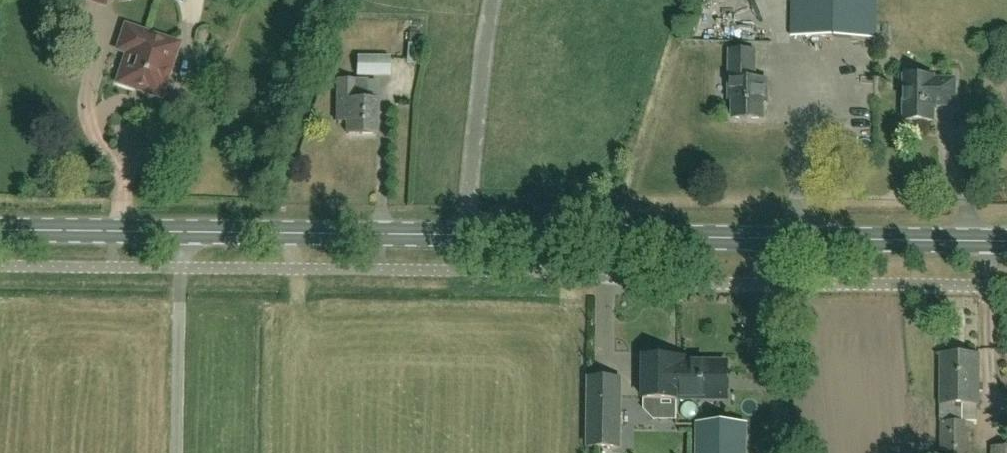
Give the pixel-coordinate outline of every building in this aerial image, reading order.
[(876,0),(793,0),(792,38),(875,39),(876,0)] [(731,30),(732,17),(708,14),(706,27),(731,30)] [(140,52),(147,33),(126,26),(120,43),(124,51),(127,52),(119,76),(123,84),(145,92),(151,74),(149,74),(153,62),(148,60),(150,56),(140,52)] [(179,44),(147,33),(140,52),(150,56),(148,60),(153,62),(149,74),(151,74),(145,92),(155,95),(163,91),(179,44)] [(767,104),(767,81),(756,81),(756,52),(731,52),(731,94),(733,94),(733,120),(763,120),(763,104),(767,104)] [(390,76),(390,57),(357,56),(357,76),(390,76)] [(955,81),(934,80),(934,78),(905,78),(904,122),(933,122),(933,106),(955,106),(955,81)] [(376,134),(376,101),(367,101),(367,81),(338,81),(337,121),(347,121),(347,134),(376,134)] [(979,405),(979,355),(941,354),(940,452),(970,452),(970,419),(978,420),(979,405)] [(678,363),(678,357),(645,357),(644,399),(678,399),(678,397),(727,398),(728,363),(678,363)] [(590,378),(590,398),(590,447),(620,447),(620,379),(590,378)] [(697,435),(697,452),(748,452),(748,425),(697,425),(697,435)]
